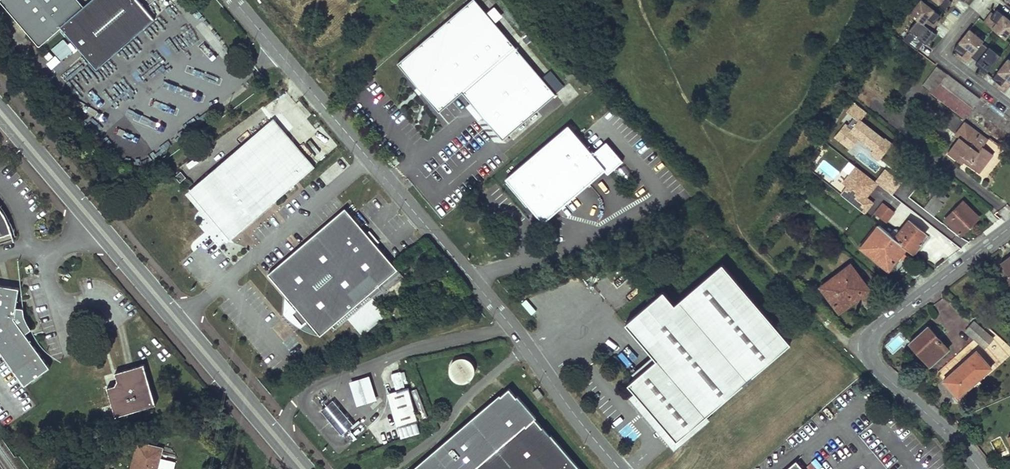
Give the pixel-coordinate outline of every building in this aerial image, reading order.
[(75,0),(3,0),(23,23),(41,45),(61,28),(95,68),(117,49),(154,18),(138,0),(93,0),(82,9),(75,0)] [(477,3),(481,0),(473,0),(397,64),(439,113),(462,93),(503,140),(556,94),(515,47),(495,23),(477,3)] [(486,0),(481,0),(477,3),(495,23),(501,17),(486,0)] [(931,30),(936,24),(934,23),(937,19),(941,15),(935,10),(922,0),(920,0),(910,13),(917,19),(931,30)] [(955,0),(935,0),(940,4),(945,8),(949,4),(952,1),(954,2),(955,0)] [(993,13),(991,17),(989,15),(984,21),(1006,39),(1009,33),(1009,19),(997,9),(993,13)] [(904,39),(915,48),(921,40),(924,42),(926,44),(930,39),(932,40),(937,34),(935,33),(931,30),(917,19),(908,30),(910,32),(904,39)] [(970,28),(954,48),(959,52),(962,54),(977,34),(970,28)] [(982,42),(984,39),(977,34),(962,54),(960,56),(967,62),(972,55),(973,53),(974,53),(973,52),(982,42)] [(915,48),(917,50),(924,42),(921,40),(915,48)] [(987,73),(987,72),(1001,55),(990,45),(988,47),(982,42),(973,52),(974,53),(973,53),(980,58),(978,60),(976,63),(981,67),(980,69),(986,74),(987,73)] [(1009,58),(993,78),(997,81),(1001,84),(999,86),(1005,91),(1009,85),(1009,59),(1009,58)] [(922,86),(932,93),(947,74),(937,66),(922,86)] [(947,74),(932,93),(944,103),(959,83),(947,74)] [(944,103),(965,118),(980,99),(959,83),(944,103)] [(892,143),(861,119),(867,111),(855,103),(830,135),(849,150),(857,140),(880,158),(892,143)] [(192,186),(233,235),(250,221),(310,169),(269,121),(192,186)] [(988,139),(965,121),(955,134),(959,137),(948,152),(962,163),(964,161),(979,173),(993,155),(982,146),(988,139)] [(568,125),(507,178),(544,222),(560,208),(557,204),(602,166),(605,169),(608,173),(623,161),(607,142),(593,154),(568,125)] [(818,146),(808,160),(814,164),(824,151),(818,146)] [(852,161),(831,185),(863,214),(874,202),(867,196),(877,184),(852,161)] [(605,169),(602,166),(557,204),(560,208),(605,169)] [(233,235),(192,186),(186,191),(227,240),(233,235)] [(927,197),(930,199),(937,190),(934,188),(927,197)] [(905,198),(894,189),(890,193),(902,202),(905,198)] [(948,198),(937,190),(930,199),(924,207),(935,215),(948,198)] [(890,193),(875,213),(887,222),(902,202),(890,193)] [(148,201),(148,216),(157,216),(157,201),(148,201)] [(963,201),(945,219),(959,233),(969,224),(971,225),(979,217),(963,201)] [(10,231),(11,231),(9,222),(5,215),(3,210),(0,206),(0,235),(10,231)] [(396,268),(344,208),(267,273),(296,308),(290,312),(300,325),(306,320),(319,334),(328,326),(331,329),(346,317),(360,333),(393,321),(371,295),(380,288),(377,284),(396,268)] [(900,231),(895,238),(907,247),(913,252),(920,244),(918,243),(925,233),(909,220),(900,231)] [(969,224),(959,233),(961,235),(971,225),(969,224)] [(879,225),(861,247),(888,270),(907,247),(895,238),(890,234),(879,225)] [(894,229),(890,234),(895,238),(900,231),(897,229),(894,229)] [(10,231),(0,235),(0,242),(12,238),(10,231)] [(1000,263),(1009,276),(1009,258),(1009,256),(1000,263)] [(791,342),(723,262),(675,303),(663,289),(644,305),(625,321),(656,357),(628,381),(635,391),(639,395),(637,397),(645,406),(654,398),(684,433),(706,414),(791,342)] [(823,290),(839,311),(850,303),(848,299),(854,294),(857,298),(869,289),(851,264),(834,276),(837,280),(823,290)] [(834,276),(820,286),(823,290),(837,280),(834,276)] [(0,284),(0,351),(25,384),(50,366),(25,332),(31,328),(24,315),(23,307),(16,305),(19,287),(0,284)] [(848,299),(850,303),(857,298),(854,294),(848,299)] [(974,321),(965,331),(974,339),(983,329),(974,321)] [(928,326),(909,343),(930,366),(949,349),(928,326)] [(983,329),(974,339),(985,348),(993,338),(983,329)] [(998,338),(987,348),(1002,362),(1009,354),(1009,350),(998,338)] [(976,350),(943,380),(958,397),(992,367),(976,350)] [(469,384),(472,382),(475,379),(476,375),(477,371),(476,367),(474,364),(471,361),(468,359),(464,358),(460,359),(456,360),(453,363),(451,366),(450,370),(450,374),(451,378),(454,381),(457,384),(461,385),(465,385),(469,384)] [(143,363),(115,371),(117,379),(114,384),(107,386),(115,415),(156,403),(143,363)] [(393,390),(388,392),(389,395),(391,400),(387,401),(390,408),(394,418),(397,425),(418,418),(406,385),(402,387),(395,370),(387,373),(393,390)] [(371,377),(352,383),(359,406),(378,401),(371,377)] [(544,396),(538,388),(533,392),(539,400),(544,396)] [(545,427),(544,429),(536,420),(537,419),(518,397),(517,398),(510,390),(502,397),(501,396),(418,468),(582,468),(545,427)] [(629,397),(646,417),(670,445),(676,452),(712,421),(706,414),(684,433),(654,398),(645,406),(637,397),(639,395),(635,391),(629,397)] [(322,410),(329,418),(340,409),(333,401),(322,410)] [(340,409),(329,418),(334,425),(345,415),(340,409)] [(353,424),(345,415),(334,425),(341,434),(353,424)] [(138,441),(131,468),(156,468),(162,447),(138,441)]
